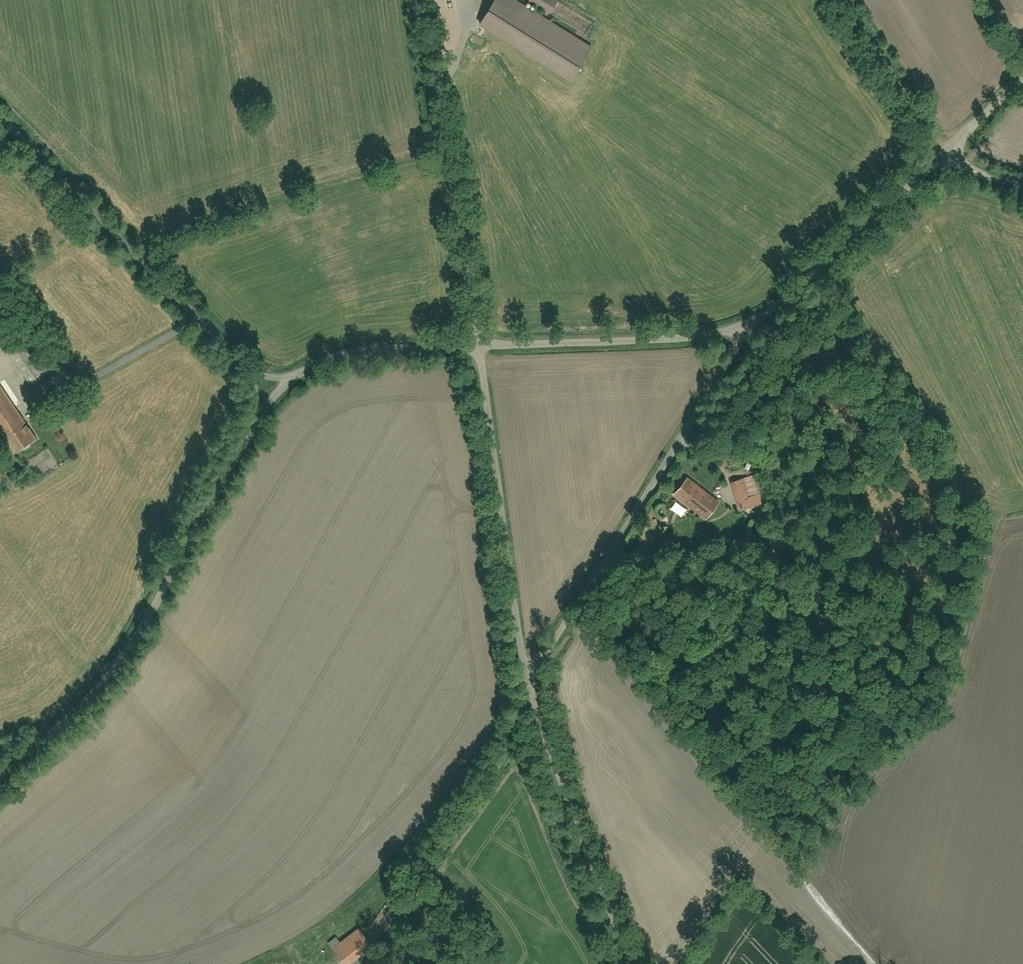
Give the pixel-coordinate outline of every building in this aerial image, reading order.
[(515,0),(493,0),(477,25),(568,81),(590,46),(515,0)] [(545,12),(553,0),(526,0),(545,12)] [(15,451),(34,438),(0,388),(0,429),(15,451)] [(752,475),(729,482),(736,503),(759,496),(752,475)] [(720,502),(687,477),(673,495),(706,520),(720,502)] [(332,947),(344,963),(345,963),(371,945),(358,927),(340,941),(332,947)] [(332,947),(340,941),(335,935),(327,941),(332,947)]
